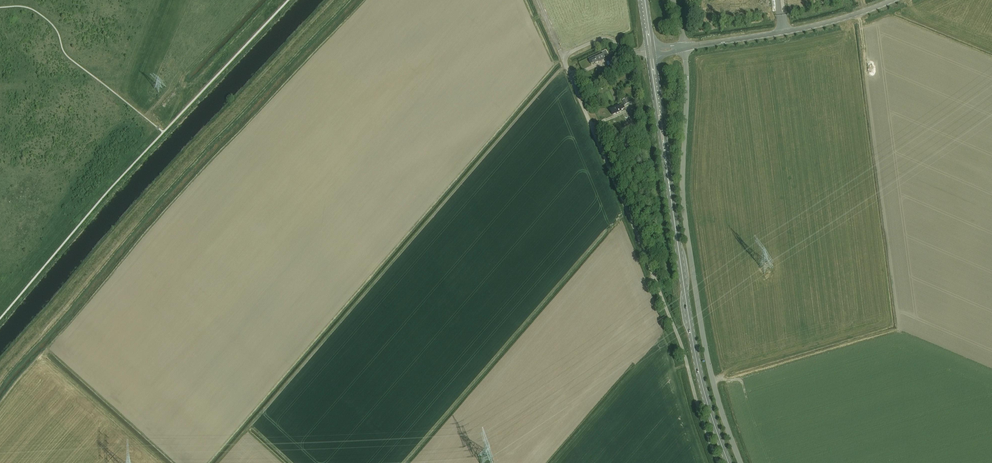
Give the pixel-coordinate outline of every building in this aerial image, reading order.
[(600,62),(605,59),(602,52),(589,58),(592,64),(599,60),(600,62)] [(607,58),(610,65),(615,63),(612,56),(607,58)] [(622,109),(626,107),(624,104),(620,106),(619,104),(610,108),(613,115),(622,110),(622,109)]
